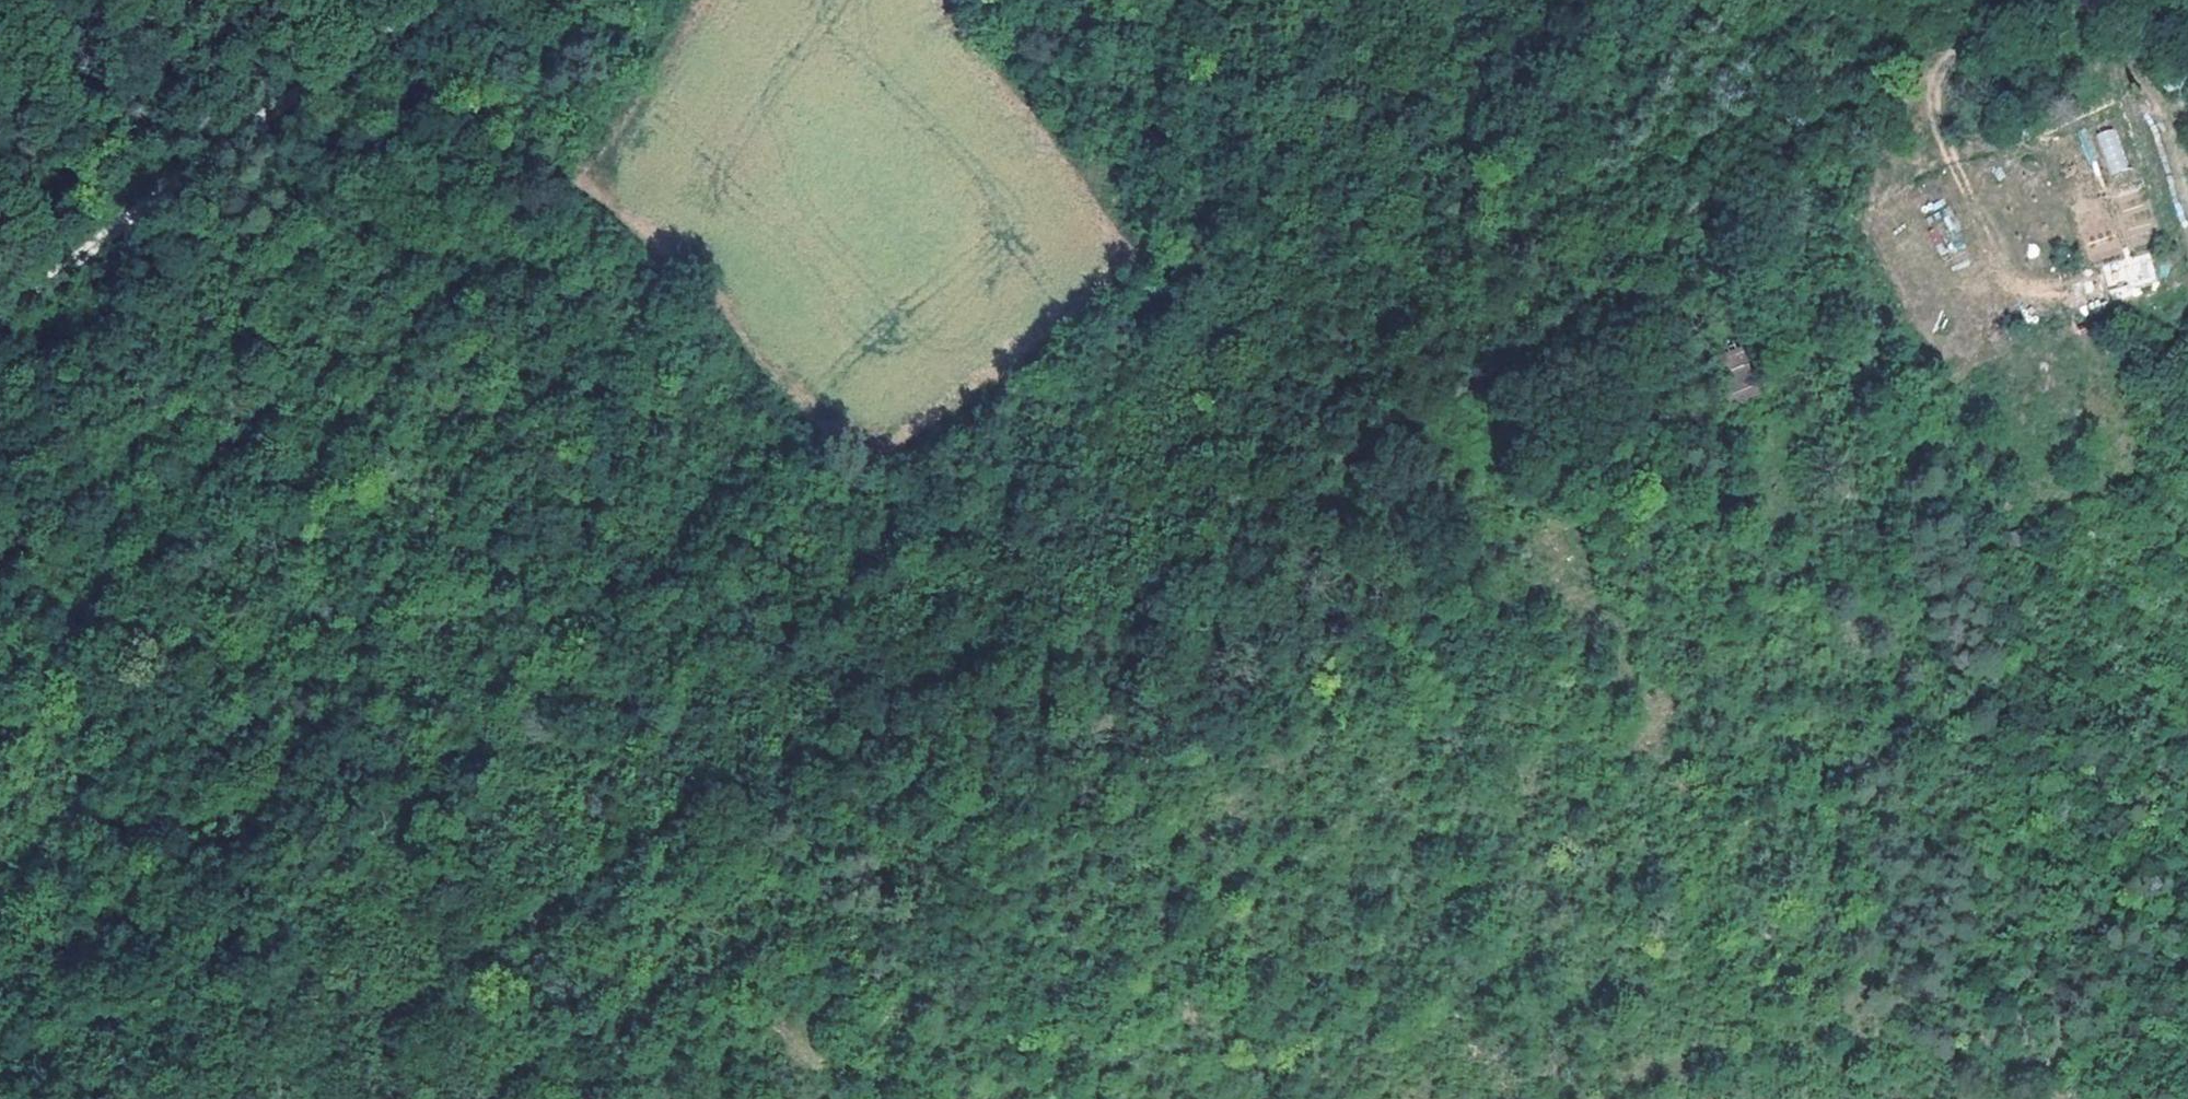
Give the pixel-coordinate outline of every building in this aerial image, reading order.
[(2111,175),(2130,168),(2115,127),(2096,133),(2111,175)] [(2151,254),(2103,263),(2109,295),(2157,285),(2151,254)] [(1748,347),(1720,353),(1730,401),(1758,395),(1748,347)]
